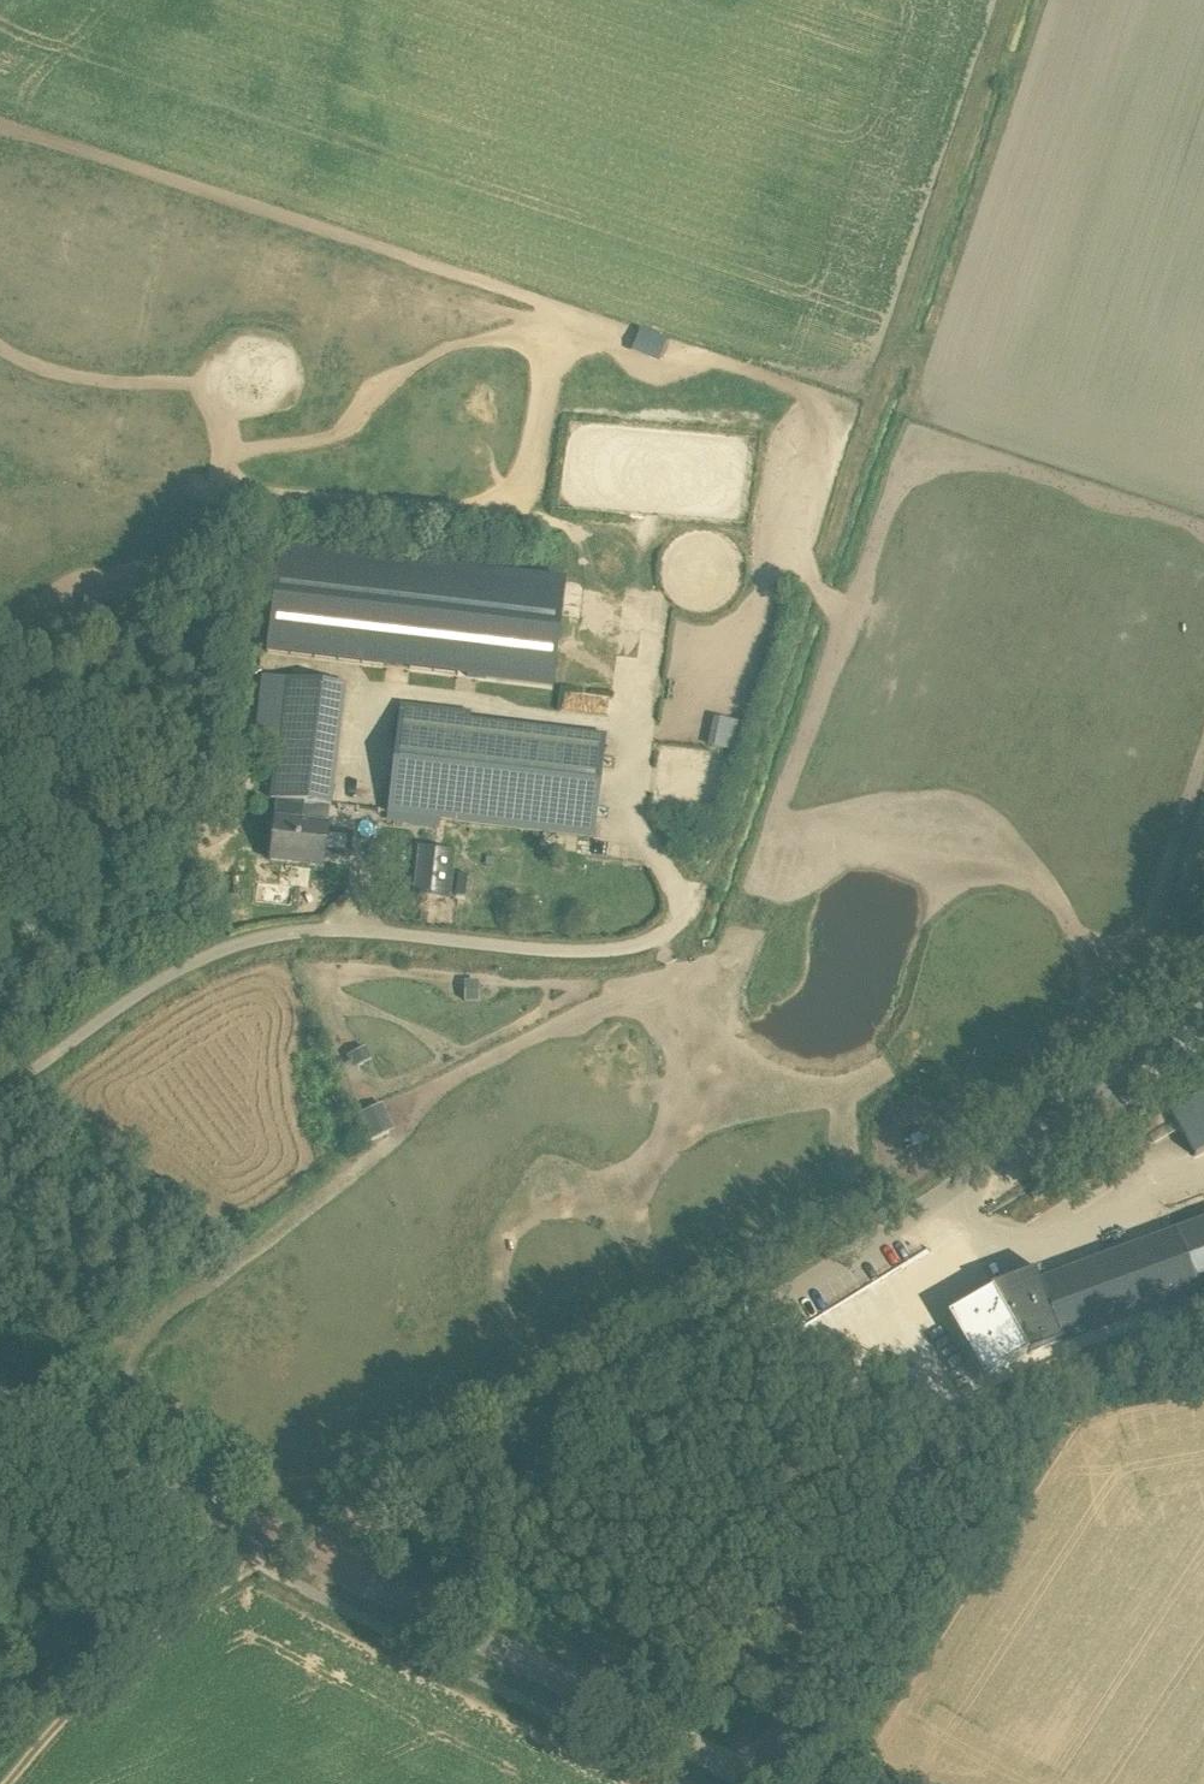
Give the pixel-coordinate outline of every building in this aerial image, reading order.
[(659,357),(668,338),(639,326),(631,345),(659,357)] [(280,544),(266,653),(553,690),(567,580),(280,544)] [(331,806),(345,685),(286,678),(262,676),(254,748),(277,751),(272,799),(279,800),(274,836),(271,860),(324,867),(329,825),(322,825),(325,805),(331,806)] [(607,736),(475,720),(470,719),(471,712),(401,704),(388,813),(595,837),(607,736)] [(714,717),(709,745),(731,750),(737,721),(714,717)] [(435,850),(432,882),(417,880),(415,897),(448,901),(454,852),(435,850)] [(1151,1131),(1171,1160),(1203,1139),(1203,1097),(1151,1131)] [(369,1139),(392,1128),(379,1101),(356,1112),(369,1139)] [(1039,1281),(1062,1342),(1203,1289),(1203,1220),(1039,1281)] [(1029,1354),(1062,1342),(1039,1281),(1037,1273),(1041,1271),(1040,1269),(991,1288),(991,1289),(992,1289),(1029,1354)] [(955,1277),(899,1320),(943,1377),(999,1334),(955,1277)]
